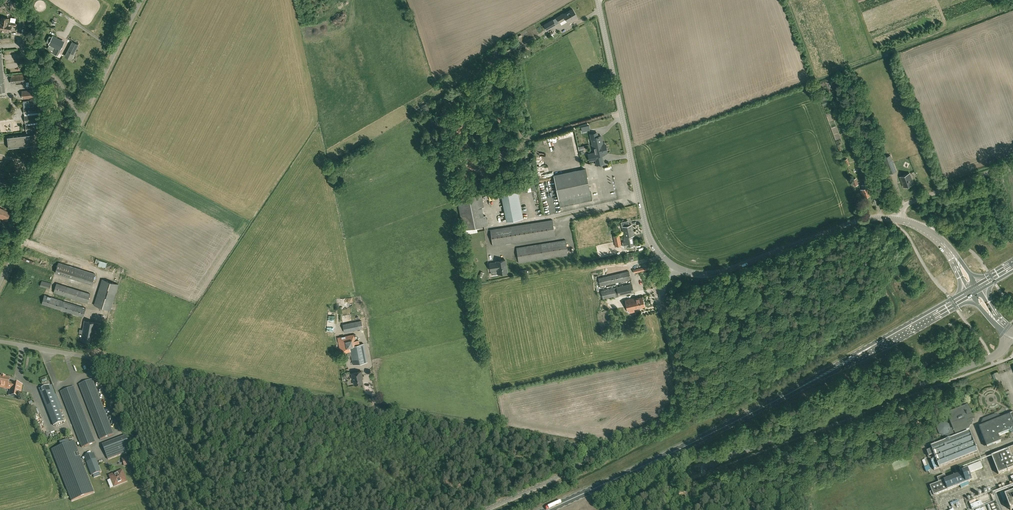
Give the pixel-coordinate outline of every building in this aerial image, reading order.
[(564,14),(563,13),(557,17),(559,22),(566,18),(567,21),(571,19),(571,18),(576,15),(572,9),(564,14)] [(23,14),(23,24),(22,24),(22,28),(26,29),(26,25),(30,25),(30,21),(28,21),(28,14),(23,14)] [(7,21),(8,18),(1,17),(1,24),(0,23),(0,29),(0,30),(1,31),(3,31),(4,31),(4,30),(10,31),(11,25),(15,26),(15,22),(7,21)] [(556,25),(552,19),(543,24),(546,30),(556,25)] [(57,55),(62,46),(57,44),(59,39),(53,36),(49,44),(55,47),(52,53),(57,55)] [(507,52),(520,45),(517,40),(505,47),(507,52)] [(75,53),(74,53),(78,45),(72,42),(65,56),(72,59),(75,53)] [(11,75),(12,77),(10,77),(11,83),(27,81),(26,74),(23,74),(23,73),(11,75)] [(22,91),(23,98),(37,97),(36,89),(22,91)] [(38,106),(24,107),(27,133),(33,132),(33,130),(41,129),(38,106)] [(36,145),(34,132),(33,132),(27,133),(7,135),(9,148),(36,145)] [(593,150),(608,148),(607,144),(605,144),(605,143),(604,143),(602,135),(599,136),(598,132),(590,134),(593,150)] [(604,164),(603,155),(608,155),(608,153),(609,153),(608,148),(593,150),(593,152),(588,154),(590,162),(595,161),(597,166),(604,164)] [(508,160),(507,156),(506,157),(505,150),(496,152),(497,157),(495,157),(496,162),(508,160)] [(891,154),(883,157),(889,173),(897,171),(891,154)] [(590,193),(585,168),(553,175),(560,206),(591,199),(590,193)] [(900,176),(904,186),(913,183),(909,173),(900,176)] [(863,188),(860,189),(863,197),(871,194),(869,188),(870,187),(868,182),(862,184),(863,188)] [(507,221),(522,218),(516,186),(500,189),(507,221)] [(483,211),(482,207),(484,207),(481,193),(457,198),(463,229),(487,224),(484,211),(483,211)] [(0,208),(0,217),(6,220),(10,213),(0,208)] [(490,230),(492,245),(555,235),(552,220),(490,230)] [(626,236),(625,236),(632,235),(634,235),(631,224),(625,226),(624,221),(621,222),(622,227),(624,226),(626,236)] [(634,245),(632,235),(625,236),(626,241),(622,242),(623,247),(627,246),(634,245)] [(566,240),(516,247),(518,262),(568,255),(566,240)] [(496,261),(496,264),(494,264),(493,263),(489,263),(490,270),(497,269),(497,273),(507,272),(505,260),(496,261)] [(78,268),(58,262),(55,272),(74,278),(78,268)] [(78,268),(75,278),(92,284),(95,274),(78,268)] [(600,286),(631,279),(629,271),(598,278),(600,286)] [(102,279),(94,305),(110,310),(118,284),(102,279)] [(90,294),(56,283),(54,292),(87,303),(90,294)] [(633,292),(631,284),(601,290),(603,299),(633,292)] [(86,308),(44,295),(41,304),(83,317),(86,308)] [(635,298),(637,307),(644,305),(642,296),(635,298)] [(635,297),(625,300),(627,310),(637,308),(637,307),(635,298),(635,297)] [(82,333),(81,340),(93,342),(96,322),(84,320),(83,329),(80,329),(79,333),(82,333)] [(361,320),(342,324),(344,332),(363,328),(361,320)] [(354,334),(337,337),(341,354),(347,352),(351,352),(350,346),(356,344),(355,340),(354,334)] [(368,361),(364,343),(360,344),(356,344),(350,346),(351,352),(351,355),(353,364),(368,361)] [(354,384),(355,384),(356,385),(359,385),(360,383),(363,383),(361,376),(362,376),(361,371),(351,373),(352,380),(353,380),(354,384)] [(996,374),(985,378),(987,384),(998,379),(996,374)] [(21,388),(22,385),(12,383),(9,383),(9,378),(0,377),(0,387),(7,388),(8,388),(11,389),(10,395),(19,397),(21,388)] [(100,439),(114,434),(92,379),(79,384),(100,439)] [(50,385),(39,389),(41,393),(51,389),(50,385)] [(82,447),(95,442),(74,386),(60,391),(82,447)] [(51,389),(41,393),(49,414),(59,410),(51,389)] [(939,434),(940,434),(944,436),(945,436),(946,439),(949,438),(949,437),(969,429),(974,419),(968,405),(947,413),(953,428),(951,429),(949,424),(944,422),(939,424),(937,429),(939,434)] [(59,410),(49,414),(53,425),(64,422),(59,410)] [(1004,418),(996,414),(983,419),(979,427),(987,448),(1001,442),(999,436),(1009,432),(1012,433),(1012,414),(1004,418)] [(969,431),(931,446),(932,450),(927,452),(929,457),(934,470),(939,468),(978,453),(969,431)] [(126,436),(121,438),(102,445),(107,459),(131,450),(126,436)] [(51,449),(71,501),(94,492),(74,441),(51,449)] [(991,457),(998,474),(1012,468),(1012,448),(991,457)] [(93,453),(84,456),(91,475),(101,471),(93,453)] [(129,457),(123,459),(124,465),(131,463),(129,457)] [(969,484),(968,482),(971,481),(968,473),(982,468),(980,462),(963,469),(965,472),(948,479),(944,480),(944,481),(939,483),(930,486),(932,491),(930,492),(931,496),(934,496),(947,490),(960,485),(961,487),(969,484)] [(115,473),(109,475),(114,487),(127,481),(122,470),(117,472),(115,473)] [(1008,494),(1008,493),(1006,494),(1007,495),(1005,496),(1010,509),(1012,509),(1012,493),(1008,494)]
